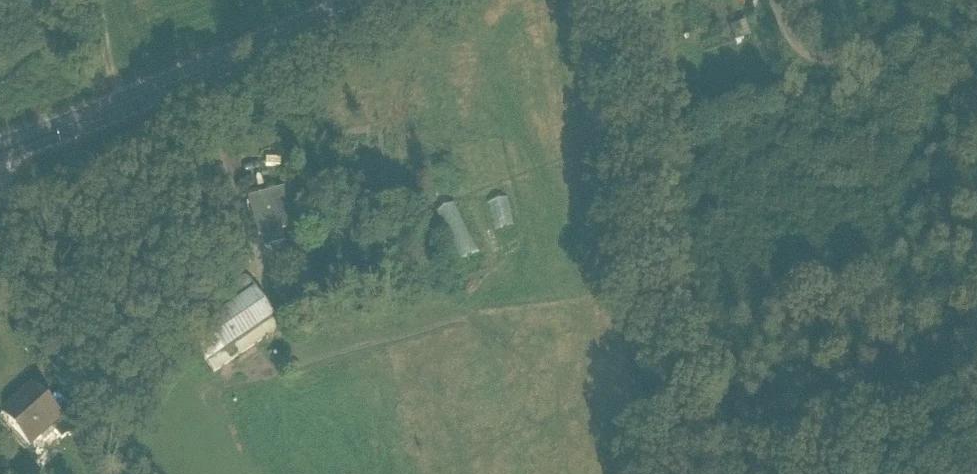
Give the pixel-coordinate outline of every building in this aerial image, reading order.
[(282,231),(308,223),(303,202),(312,200),(308,184),(298,186),(298,185),(248,198),(258,237),(260,237),(264,248),(285,243),(282,231)] [(215,375),(282,329),(245,277),(188,316),(196,329),(187,335),(215,375)] [(79,427),(83,423),(57,394),(48,403),(31,384),(0,411),(0,414),(30,450),(52,431),(62,442),(65,439),(73,437),(76,435),(79,427)]
